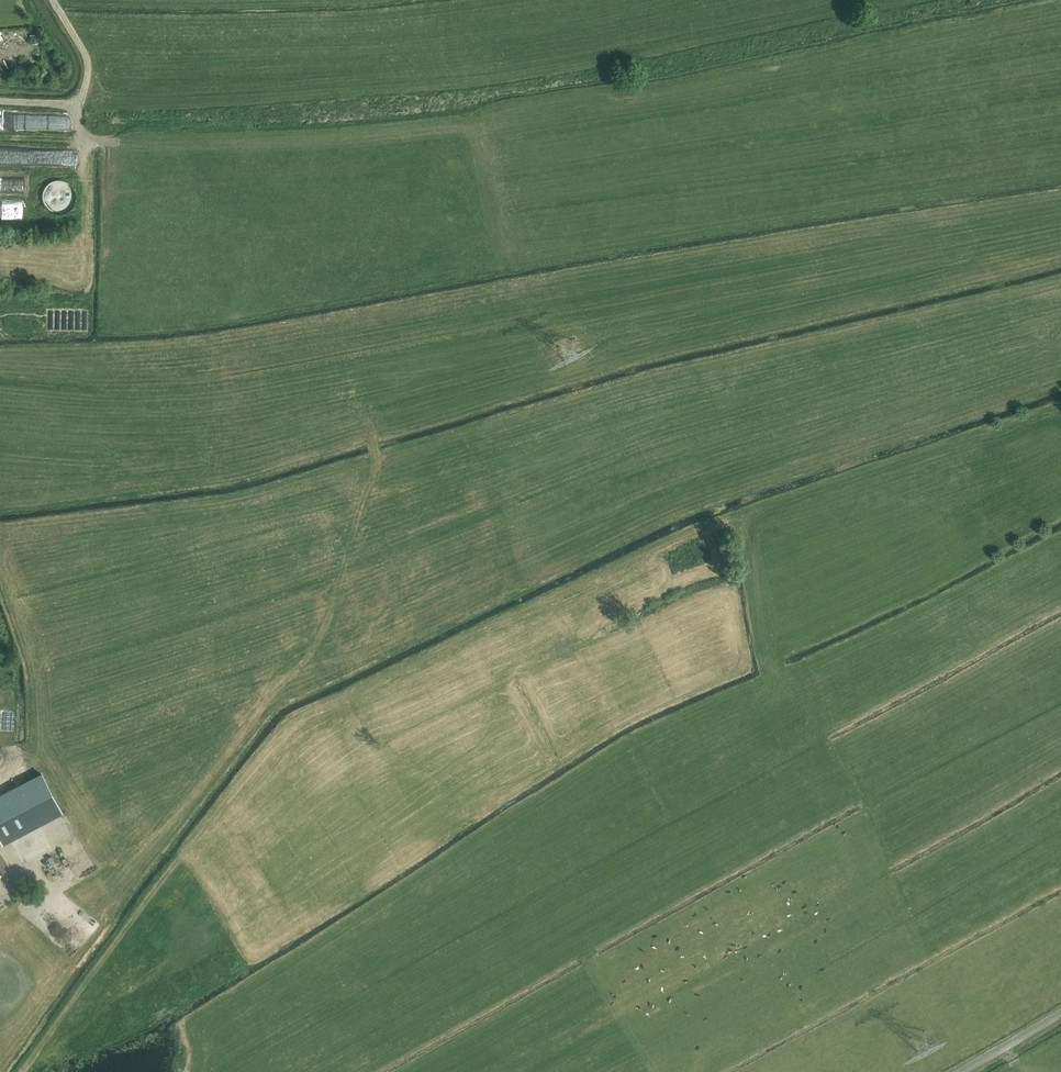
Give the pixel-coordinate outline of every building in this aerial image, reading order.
[(71,169),(71,154),(16,152),(15,167),(71,169)] [(47,208),(52,212),(57,214),(63,214),(68,212),(72,208),(75,203),(76,198),(76,193),(73,187),(69,183),(64,181),(59,180),(53,181),(48,185),(44,190),(42,196),(43,203),(47,208)] [(517,557),(520,565),(526,563),(523,555),(517,557)] [(3,842),(62,811),(41,773),(0,794),(0,836),(3,842)] [(65,844),(67,851),(82,845),(80,839),(65,844)] [(48,858),(51,865),(56,863),(52,856),(48,858)]
